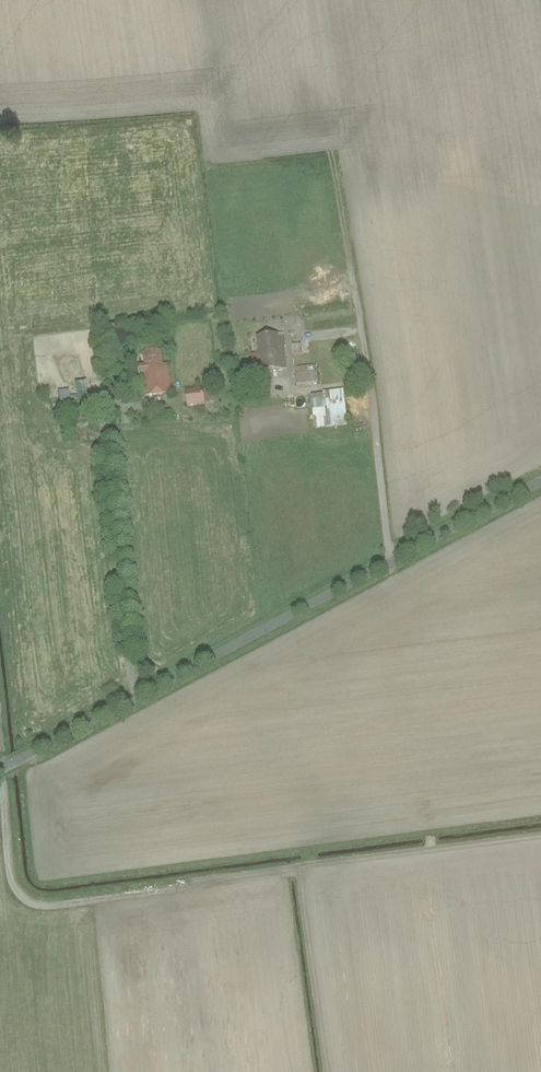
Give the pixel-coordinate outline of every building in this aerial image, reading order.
[(283,334),(256,336),(258,353),(251,354),(253,370),(259,369),(260,373),(287,370),(283,334)] [(166,348),(140,352),(142,364),(136,365),(138,373),(143,372),(147,395),(172,392),(166,348)] [(317,371),(295,373),(296,384),(318,381),(317,371)] [(202,389),(184,392),(186,405),(204,403),(202,389)] [(343,392),(310,395),(313,428),(347,425),(343,392)]
